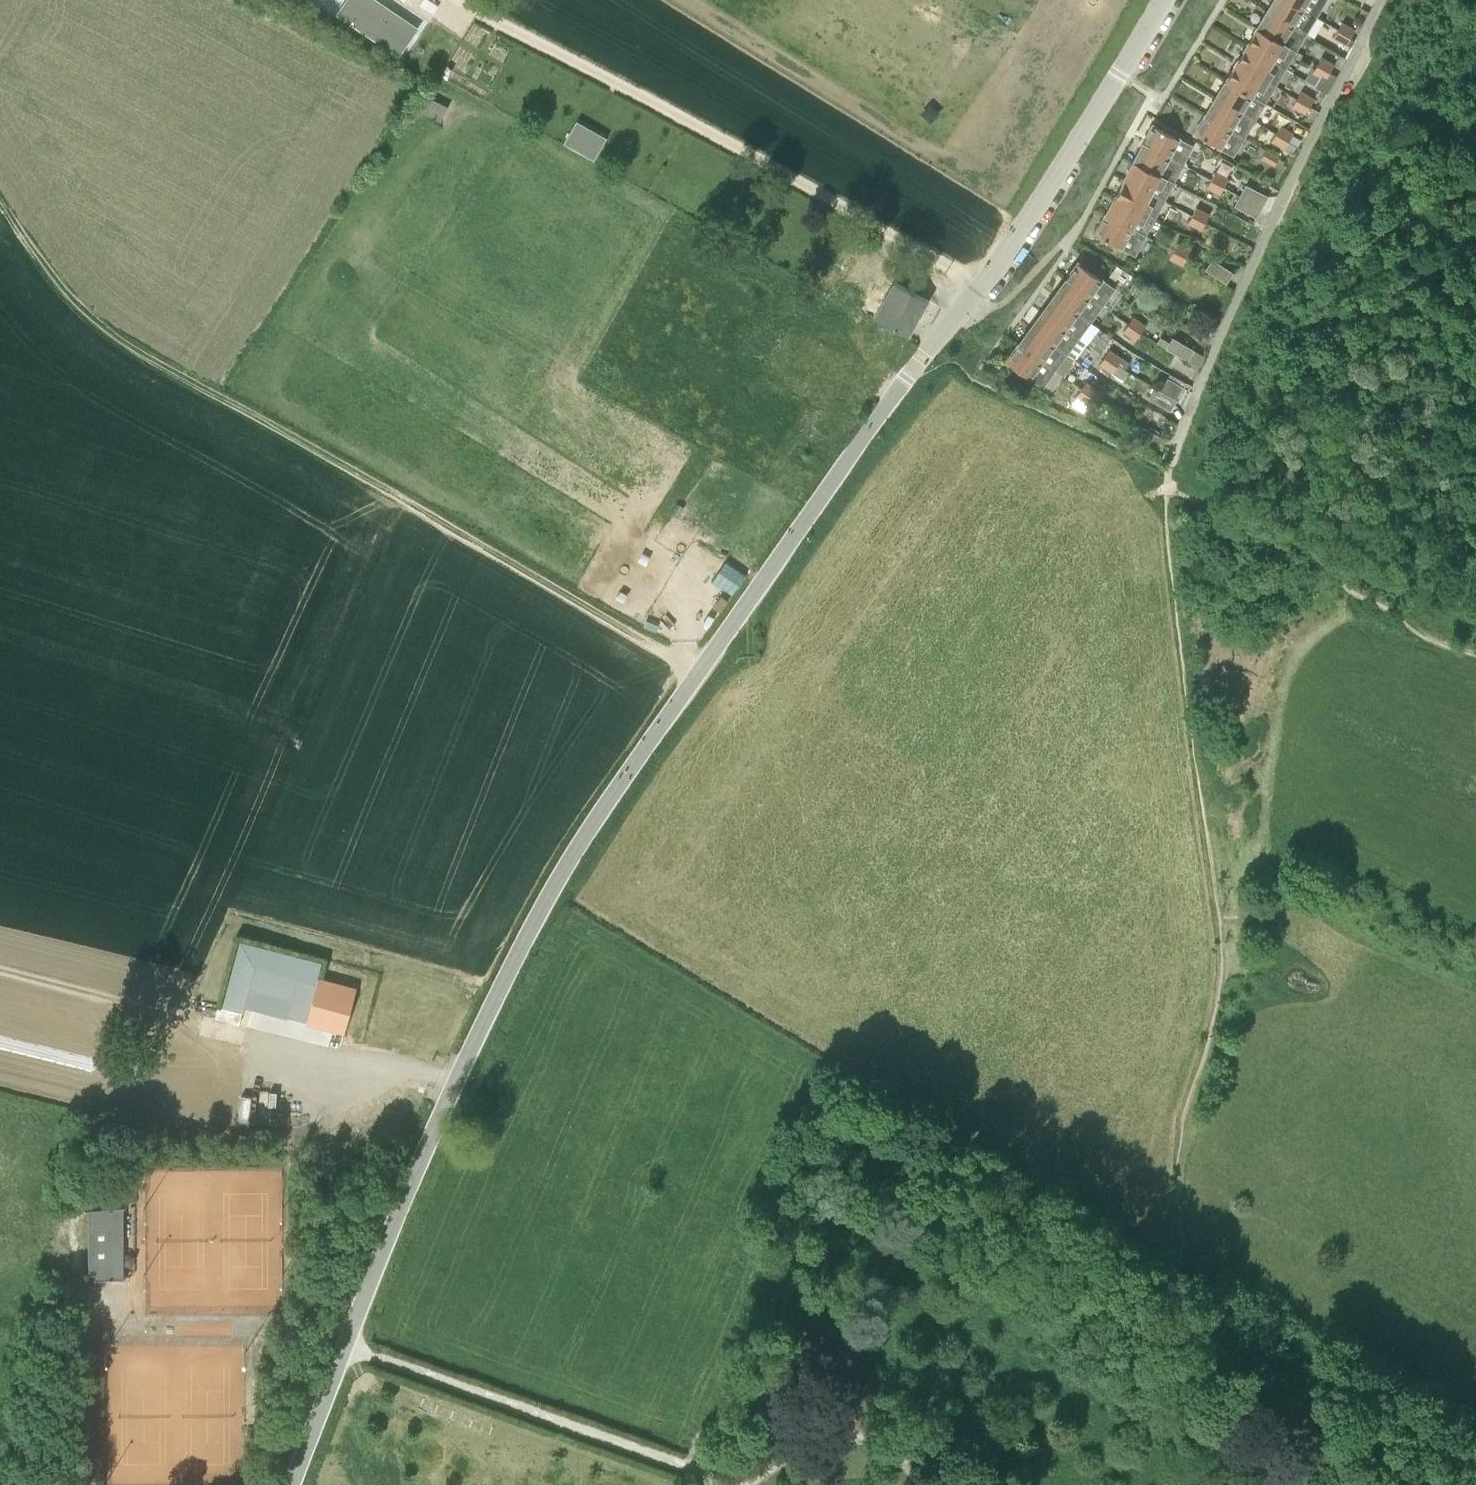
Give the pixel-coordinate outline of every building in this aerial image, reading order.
[(412,33),(364,0),(348,0),(339,12),(399,53),(412,33)] [(1318,15),(1293,0),(1274,0),(1268,10),(1307,33),(1318,15)] [(1318,15),(1327,0),(1293,0),(1318,15)] [(1297,51),(1307,33),(1268,10),(1258,27),(1297,51)] [(1338,29),(1351,36),(1355,29),(1342,22),(1338,29)] [(1286,69),(1297,51),(1258,27),(1247,45),(1286,69)] [(1347,43),(1351,36),(1338,29),(1334,36),(1347,43)] [(1276,85),(1286,69),(1247,45),(1237,62),(1276,85)] [(1317,64),(1330,72),(1335,64),(1322,56),(1317,64)] [(1266,103),(1276,85),(1237,62),(1227,79),(1266,103)] [(1326,79),(1330,72),(1317,64),(1313,71),(1321,76),(1326,79)] [(1338,76),(1330,72),(1326,79),(1321,76),(1315,86),(1327,93),(1338,76)] [(1256,119),(1266,103),(1227,79),(1217,96),(1256,119)] [(1296,98),(1309,106),(1314,99),(1301,91),(1296,98)] [(1245,137),(1256,119),(1217,96),(1206,113),(1245,137)] [(1305,113),(1309,106),(1296,98),(1292,106),(1305,113)] [(1234,155),(1245,137),(1206,113),(1195,132),(1234,155)] [(594,158),(605,139),(577,124),(566,143),(594,158)] [(1183,164),(1193,145),(1153,125),(1143,143),(1183,164)] [(1275,133),(1288,141),(1293,133),(1280,126),(1275,133)] [(1284,148),(1288,141),(1275,133),(1271,140),(1284,148)] [(1174,182),(1183,164),(1143,143),(1134,161),(1174,182)] [(1274,164),(1278,157),(1266,150),(1261,157),(1274,164)] [(1125,179),(1164,200),(1174,182),(1134,161),(1125,179)] [(1211,179),(1224,186),(1229,177),(1216,170),(1211,179)] [(1115,197),(1155,218),(1164,200),(1125,179),(1115,197)] [(1206,187),(1220,194),(1224,186),(1211,179),(1206,187)] [(1240,195),(1261,206),(1267,196),(1246,184),(1240,195)] [(1256,217),(1261,206),(1240,195),(1234,205),(1256,217)] [(1106,215),(1146,236),(1155,218),(1115,197),(1106,215)] [(1192,215),(1205,222),(1209,213),(1197,207),(1192,215)] [(1136,255),(1146,236),(1106,215),(1096,233),(1136,255)] [(1200,230),(1205,222),(1192,215),(1188,223),(1200,230)] [(1174,250),(1187,257),(1191,248),(1178,241),(1174,250)] [(1169,259),(1182,266),(1187,257),(1174,250),(1169,259)] [(1226,282),(1232,272),(1212,258),(1205,268),(1226,282)] [(1103,305),(1115,288),(1079,262),(1067,278),(1103,305)] [(852,303),(909,335),(929,300),(883,274),(882,276),(871,270),(852,303)] [(1091,321),(1103,305),(1067,278),(1055,295),(1091,321)] [(1079,338),(1091,321),(1055,295),(1043,311),(1079,338)] [(1067,354),(1079,338),(1043,311),(1031,328),(1067,354)] [(1128,323),(1140,332),(1146,324),(1134,315),(1128,323)] [(1134,340),(1140,332),(1128,323),(1122,331),(1134,340)] [(1056,370),(1067,354),(1031,328),(1019,344),(1056,370)] [(1166,347),(1187,359),(1193,349),(1172,337),(1166,347)] [(1044,387),(1056,370),(1019,344),(1007,361),(1044,387)] [(1105,356),(1117,365),(1122,357),(1110,348),(1105,356)] [(1111,373),(1117,365),(1105,356),(1099,364),(1111,373)] [(1169,376),(1161,391),(1176,399),(1184,384),(1169,376)] [(1081,389),(1093,397),(1099,389),(1087,380),(1081,389)] [(1170,409),(1176,399),(1161,391),(1154,387),(1148,397),(1170,409)] [(1088,405),(1093,397),(1081,389),(1076,397),(1088,405)] [(1156,448),(1162,437),(1141,425),(1135,435),(1156,448)] [(306,1020),(322,961),(240,939),(222,1006),(243,1011),(245,1004),(306,1020)] [(318,978),(307,1021),(345,1031),(356,988),(318,978)] [(239,1024),(243,1012),(218,1005),(215,1017),(239,1024)] [(89,1277),(124,1277),(123,1205),(88,1205),(89,1277)]
